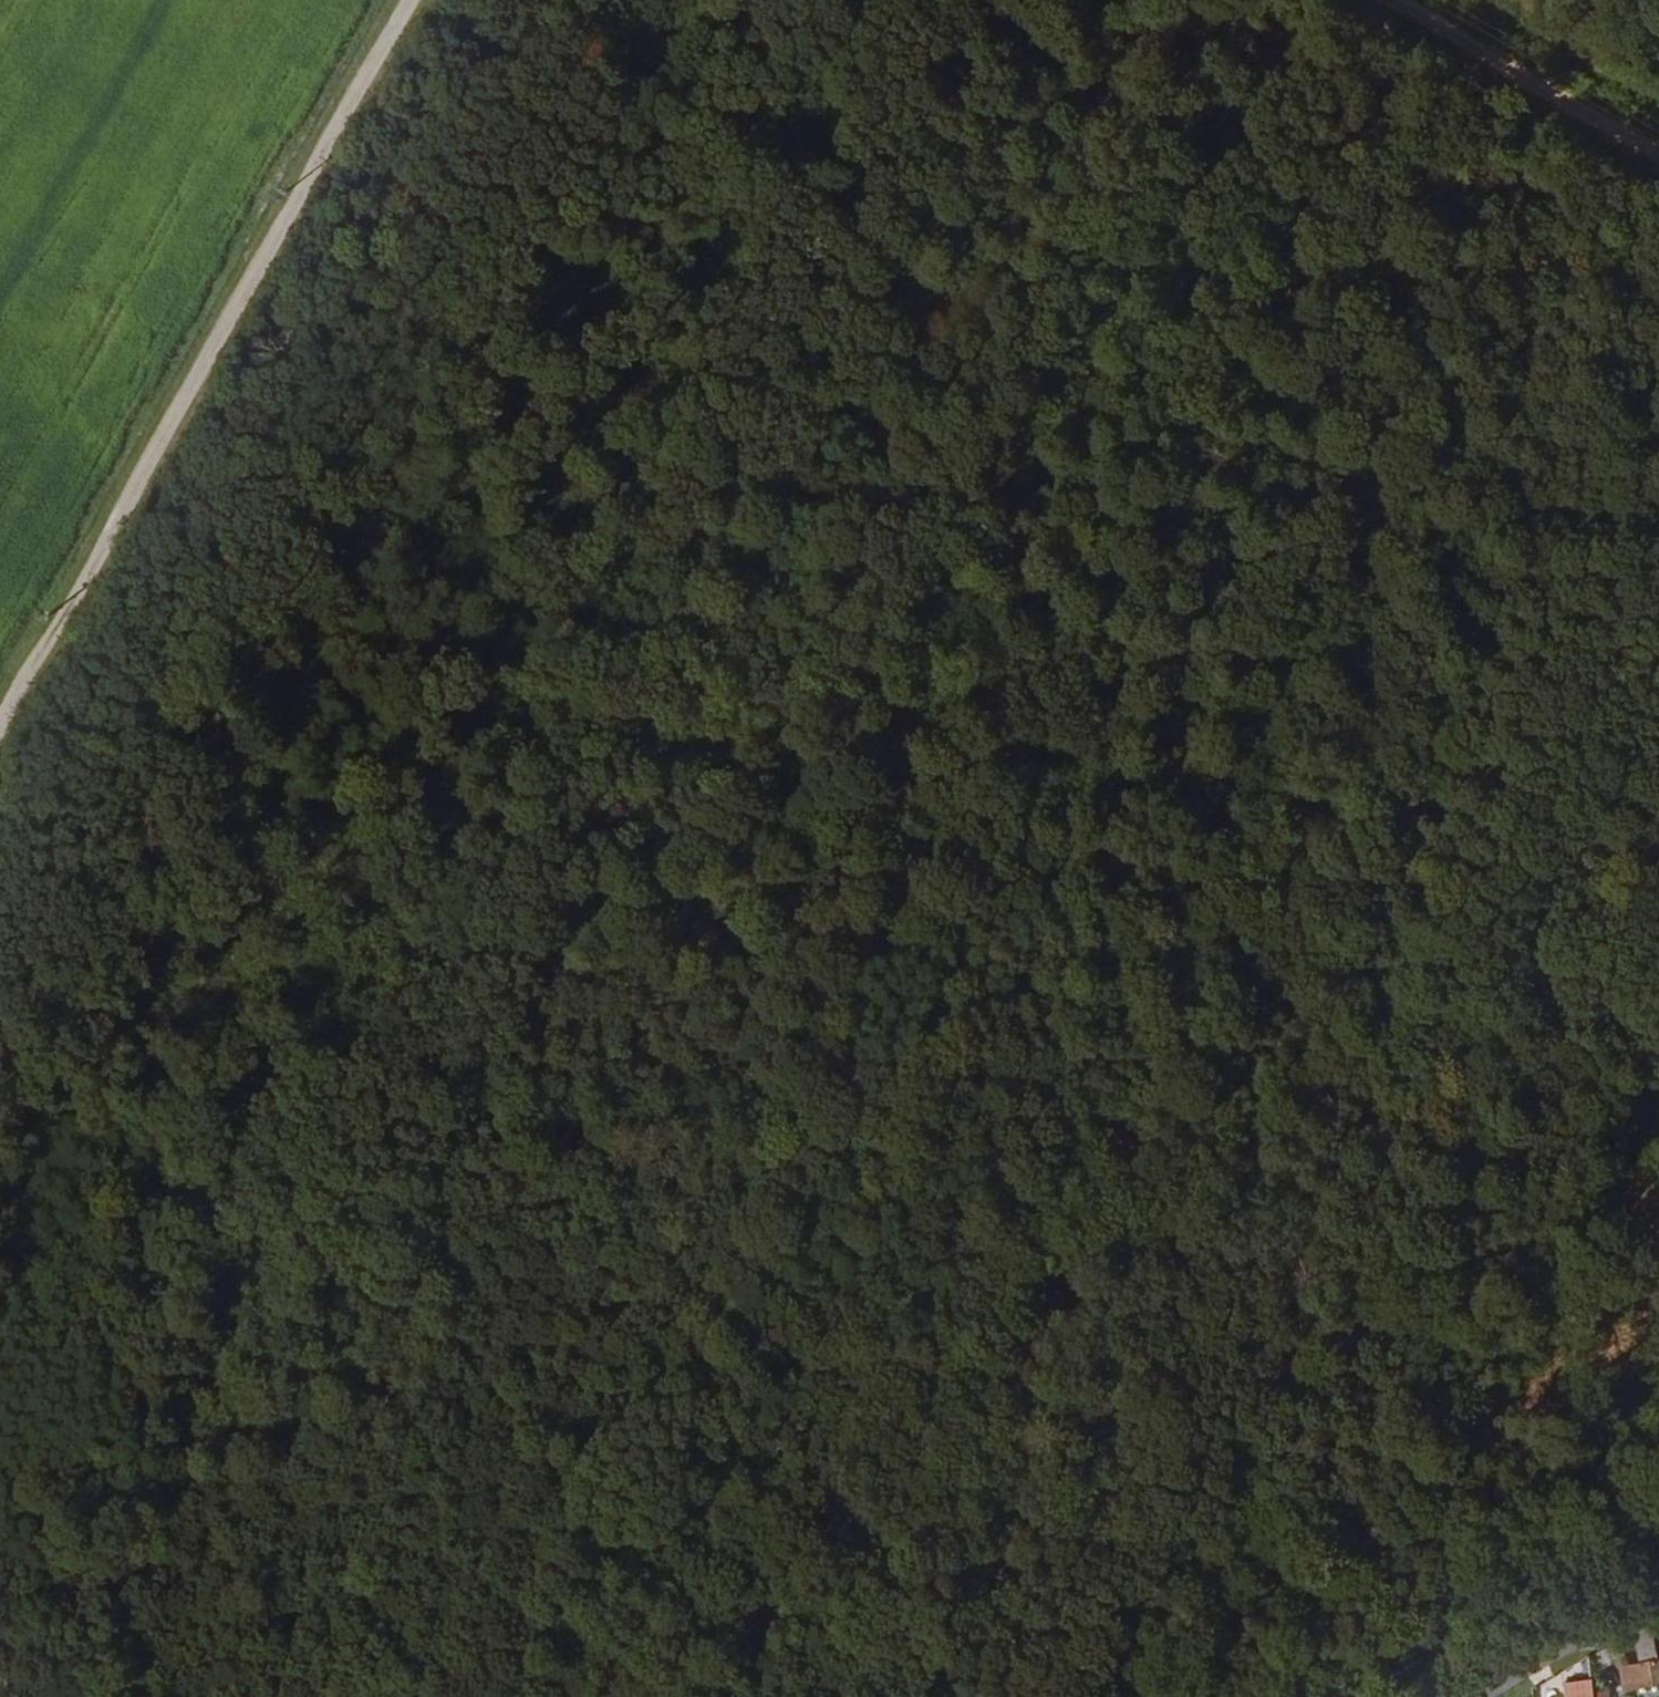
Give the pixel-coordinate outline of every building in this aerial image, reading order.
[(1639,1634),(1634,1657),(1658,1662),(1658,1639),(1639,1634)] [(1594,1683),(1566,1687),(1567,1696),(1596,1696),(1594,1683)]
